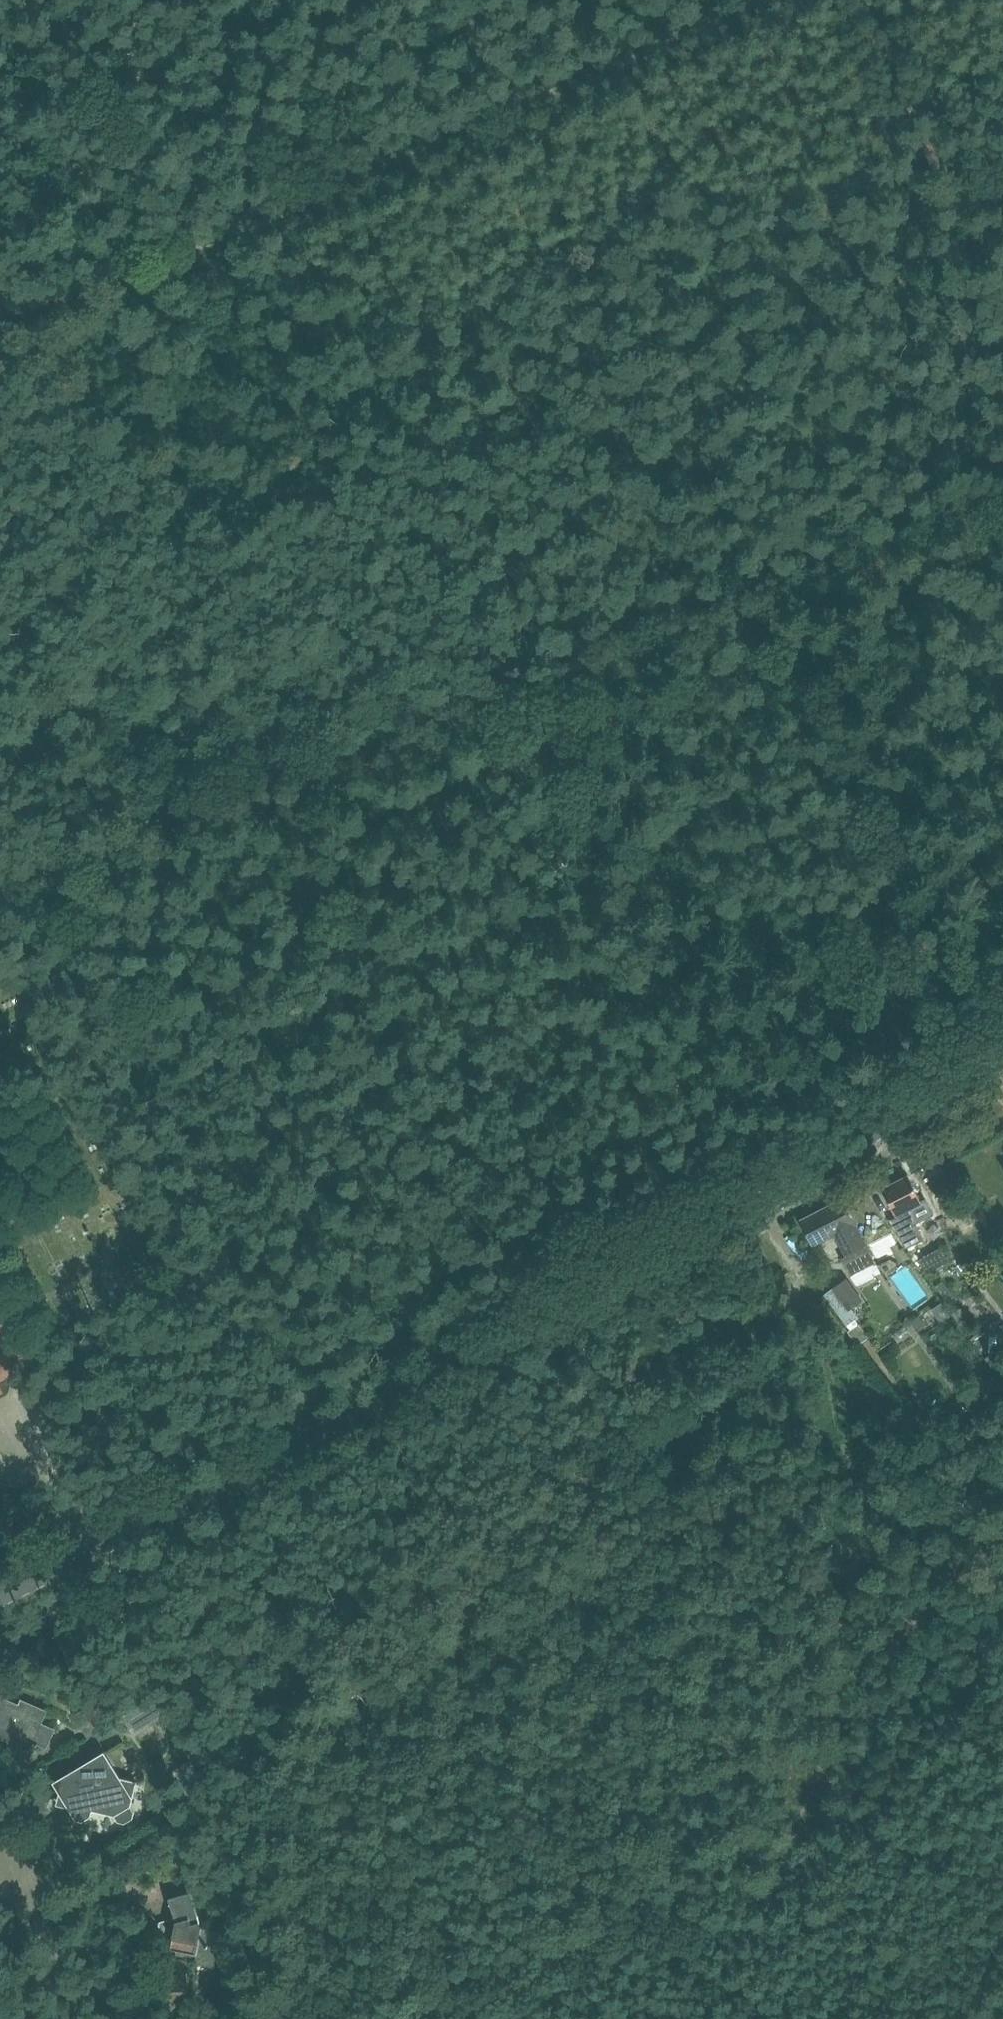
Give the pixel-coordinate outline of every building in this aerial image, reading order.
[(922,1204),(917,1193),(908,1175),(883,1188),(904,1231),(915,1226),(907,1211),(922,1204)] [(877,1264),(862,1235),(843,1198),(800,1220),(814,1247),(835,1236),(844,1257),(841,1258),(850,1277),(877,1264)] [(891,1239),(875,1247),(881,1258),(897,1250),(891,1239)] [(941,1247),(915,1261),(928,1285),(934,1281),(930,1273),(938,1268),(941,1274),(956,1267),(952,1260),(949,1262),(941,1247)] [(984,1280),(990,1288),(1002,1279),(1002,1277),(998,1270),(984,1280)] [(863,1300),(848,1278),(823,1296),(839,1317),(863,1300)] [(958,1301),(971,1292),(966,1284),(953,1293),(958,1301)] [(993,1293),(1002,1304),(1002,1284),(993,1293)] [(940,1323),(950,1317),(941,1303),(931,1310),(940,1323)] [(952,1313),(959,1324),(968,1318),(960,1308),(952,1313)] [(866,1321),(860,1313),(853,1317),(859,1325),(866,1321)] [(911,1321),(919,1332),(928,1325),(920,1314),(911,1321)] [(44,1359),(28,1326),(16,1332),(21,1343),(0,1354),(0,1380),(44,1359)] [(899,1343),(911,1335),(904,1326),(892,1334),(899,1343)] [(985,1358),(993,1369),(1001,1364),(993,1352),(985,1358)] [(759,1429),(775,1419),(760,1396),(745,1406),(759,1429)] [(21,1745),(31,1750),(35,1741),(47,1746),(55,1728),(42,1723),(47,1711),(23,1700),(21,1705),(0,1696),(0,1736),(21,1745)] [(155,1698),(128,1715),(138,1732),(166,1715),(155,1698)] [(105,1751),(54,1782),(77,1820),(83,1821),(91,1816),(93,1810),(115,1815),(118,1822),(125,1823),(133,1818),(135,1812),(131,1805),(138,1781),(121,1777),(105,1751)] [(201,1785),(189,1792),(195,1804),(208,1796),(201,1785)] [(165,1990),(185,1989),(188,1989),(187,1971),(190,1962),(215,1967),(222,1931),(202,1927),(191,1891),(189,1892),(170,1897),(177,1921),(171,1949),(178,1950),(178,1958),(163,1959),(165,1990)] [(207,1906),(217,1904),(216,1896),(206,1898),(207,1906)]
